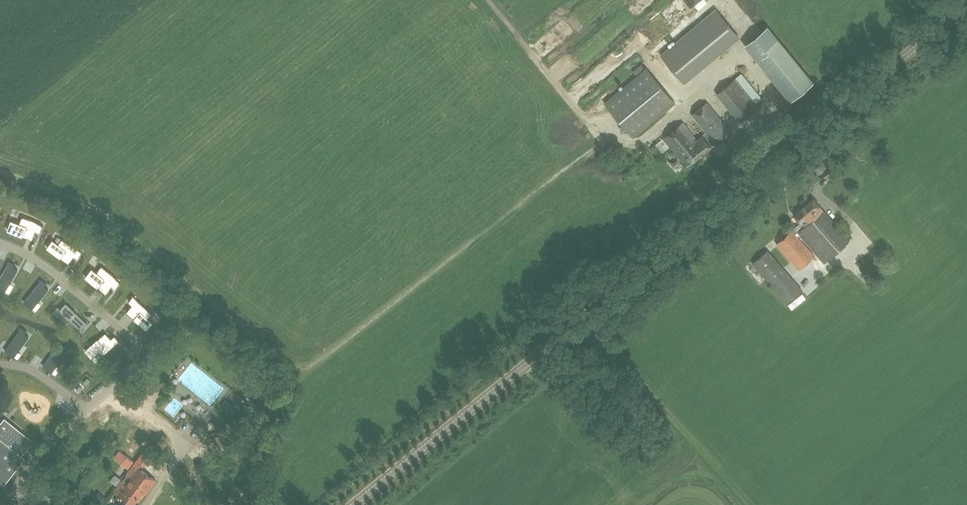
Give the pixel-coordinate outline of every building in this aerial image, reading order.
[(708,1),(706,0),(684,0),(690,8),(695,4),(698,9),(708,1)] [(674,29),(687,22),(681,11),(668,18),(674,29)] [(664,56),(685,82),(737,38),(716,13),(664,56)] [(814,84),(768,27),(744,45),(790,103),(814,84)] [(636,75),(645,68),(641,64),(633,71),(636,75)] [(604,102),(633,137),(676,102),(647,67),(645,68),(636,75),(604,102)] [(606,86),(612,81),(603,70),(597,75),(606,86)] [(742,86),(723,101),(736,117),(761,97),(741,73),(735,78),(742,86)] [(716,93),(723,101),(742,86),(735,78),(716,93)] [(664,137),(686,165),(711,145),(730,130),(706,101),(691,114),(706,132),(697,140),(683,122),(664,137)] [(650,148),(655,153),(659,150),(654,145),(650,148)] [(797,232),(824,262),(849,240),(820,206),(819,207),(812,198),(794,214),(804,226),(797,232)] [(11,200),(9,208),(27,214),(30,206),(11,200)] [(11,221),(8,229),(32,239),(35,231),(40,233),(42,227),(25,219),(22,226),(11,221)] [(53,240),(47,247),(69,263),(74,256),(78,258),(82,253),(63,239),(59,244),(53,240)] [(812,277),(779,239),(752,263),(785,301),(812,277)] [(107,246),(100,255),(105,259),(112,250),(107,246)] [(4,290),(9,280),(11,281),(18,268),(14,266),(15,263),(10,260),(0,278),(0,288),(4,290)] [(81,281),(88,268),(81,264),(74,277),(81,281)] [(92,269),(86,276),(106,293),(111,287),(115,290),(120,285),(102,269),(97,274),(92,269)] [(24,301),(31,307),(38,298),(39,299),(48,288),(45,285),(47,282),(42,279),(24,301)] [(17,296),(24,290),(19,285),(12,291),(17,296)] [(150,299),(161,307),(169,296),(157,289),(150,299)] [(132,304),(127,311),(147,328),(152,321),(147,316),(151,311),(135,297),(133,296),(129,301),(132,304)] [(87,323),(66,302),(59,309),(68,318),(69,318),(81,329),(87,323)] [(50,310),(41,319),(46,324),(54,314),(50,310)] [(22,327),(5,350),(13,355),(17,350),(19,348),(18,347),(19,346),(20,347),(29,336),(25,333),(27,330),(22,327)] [(105,332),(86,349),(92,356),(101,348),(105,353),(119,340),(115,335),(111,338),(105,332)] [(32,337),(27,342),(32,346),(37,341),(32,337)] [(81,352),(87,343),(83,341),(77,349),(81,352)] [(60,342),(43,365),(51,371),(57,362),(58,362),(67,351),(63,348),(65,346),(60,342)] [(83,361),(91,364),(93,358),(85,355),(83,361)] [(98,369),(103,372),(107,365),(102,362),(98,369)] [(233,405),(225,399),(220,405),(228,412),(233,405)] [(4,481),(24,457),(21,454),(31,440),(5,419),(0,424),(0,478),(4,481)] [(52,455),(60,462),(66,456),(59,449),(52,455)] [(141,469),(152,455),(145,450),(117,489),(135,502),(142,491),(146,494),(156,480),(141,469)] [(122,463),(122,464),(129,469),(135,461),(128,456),(121,451),(116,458),(122,463)] [(101,503),(106,497),(98,491),(93,498),(101,503)] [(176,504),(191,504),(196,501),(188,493),(176,504)]
